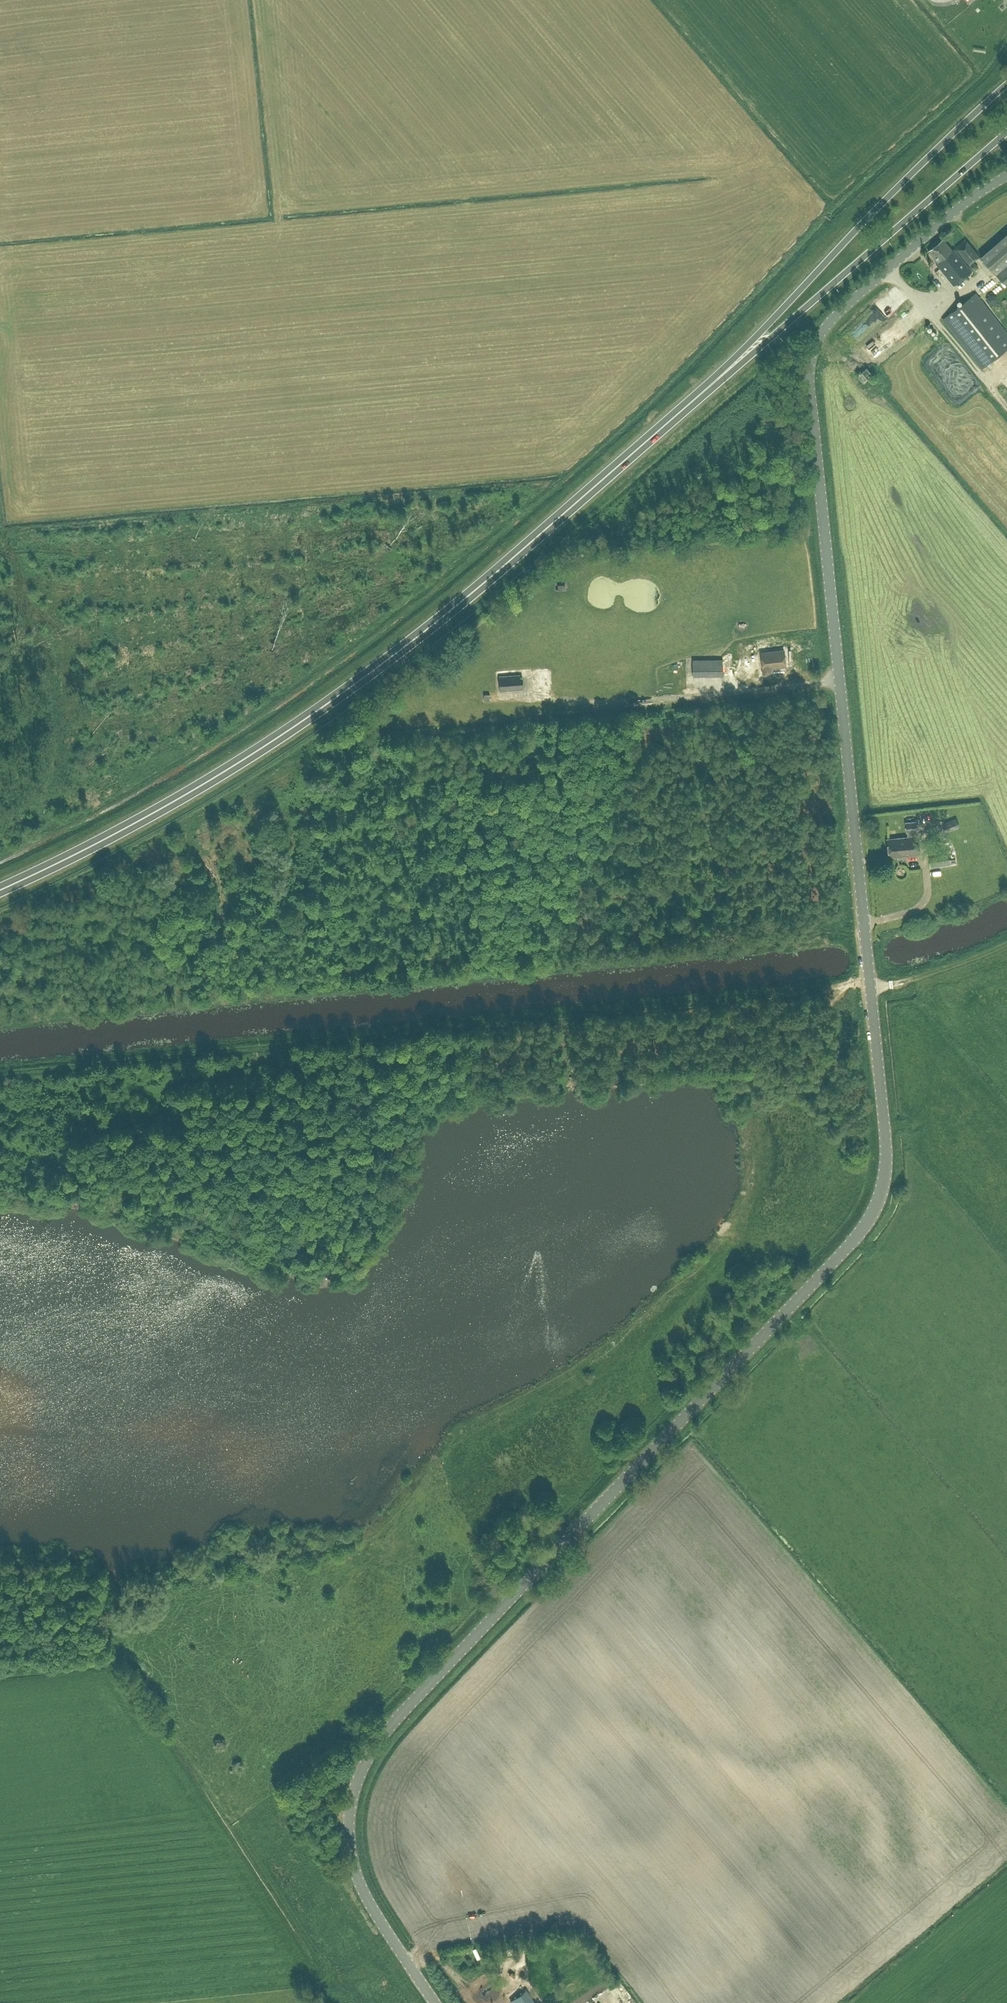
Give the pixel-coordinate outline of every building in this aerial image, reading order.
[(980,257),(993,272),(1006,260),(1006,234),(980,257)] [(943,239),(936,245),(928,251),(937,262),(936,264),(953,285),(962,278),(971,271),(954,249),(952,250),(943,239)] [(979,256),(965,239),(955,247),(968,264),(979,256)] [(1006,285),(1006,263),(995,274),(1006,286),(1006,285)] [(986,282),(990,288),(998,282),(994,276),(986,282)] [(890,293),(902,304),(909,297),(897,285),(890,293)] [(1006,348),(1006,333),(975,293),(943,319),(981,368),(1006,348)] [(898,301),(876,309),(880,321),(895,315),(893,309),(900,306),(898,301)] [(859,338),(875,325),(866,314),(850,327),(859,338)] [(892,328),(896,336),(913,326),(909,318),(892,328)] [(561,592),(562,602),(570,601),(570,592),(561,592)] [(782,654),(784,654),(783,649),(761,652),(763,673),(771,672),(771,666),(783,665),(782,654)] [(722,658),(692,659),(692,675),(722,674),(722,658)] [(519,685),(523,685),(522,676),(520,676),(519,674),(498,675),(500,690),(519,688),(519,685)] [(617,697),(614,677),(606,678),(608,691),(595,693),(596,700),(617,697)] [(942,824),(945,832),(958,826),(955,818),(942,824)] [(887,839),(889,857),(898,856),(919,854),(917,836),(916,836),(915,822),(905,823),(906,831),(907,831),(908,837),(897,838),(887,839)] [(511,2000),(513,2002),(536,2002),(526,1989),(511,2000)]
